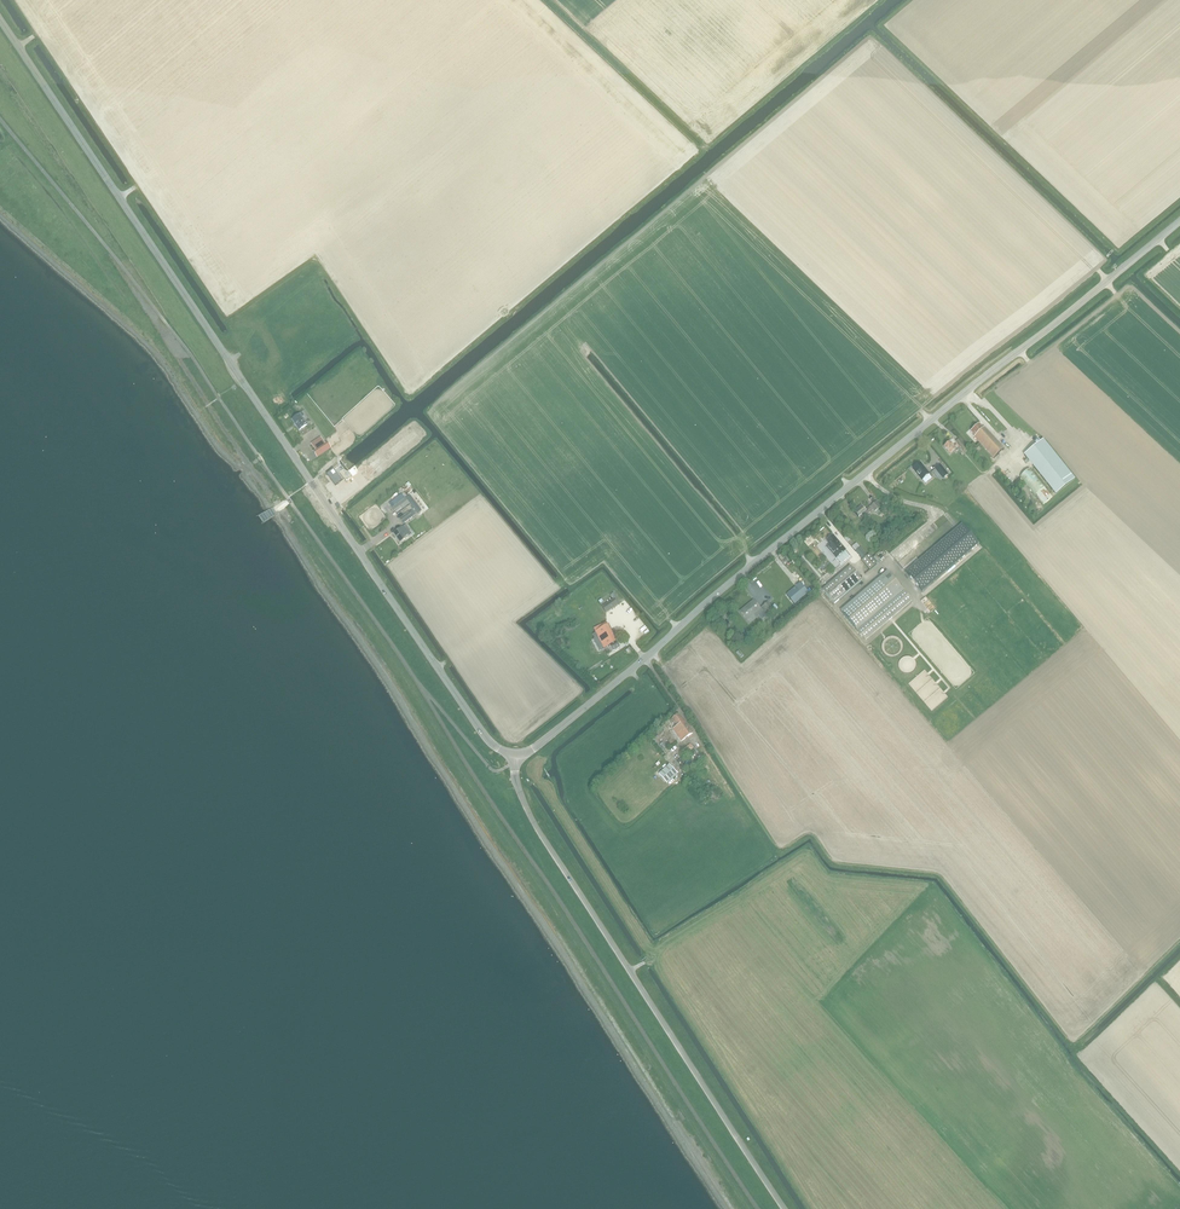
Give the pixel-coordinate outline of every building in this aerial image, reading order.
[(307,425),(302,417),(305,416),(303,412),(300,414),(292,420),(299,430),(307,425)] [(994,458),(1004,449),(985,427),(983,428),(979,424),(971,431),(975,436),(974,437),(994,458)] [(959,438),(956,441),(964,450),(966,448),(959,438)] [(311,458),(322,450),(322,449),(329,444),(325,439),(319,444),(315,439),(305,447),(309,452),(307,453),(311,458)] [(1074,478),(1044,440),(1025,456),(1055,494),(1074,478)] [(950,454),(955,450),(956,451),(958,450),(956,448),(958,446),(956,444),(954,446),(950,442),(944,446),(950,454)] [(913,469),(922,480),(929,474),(920,463),(913,469)] [(941,465),(935,469),(943,479),(948,474),(941,465)] [(1030,467),(1020,477),(1036,494),(1037,494),(1045,503),(1053,496),(1045,486),(1046,485),(1030,467)] [(329,482),(333,487),(335,485),(335,486),(342,480),(334,470),(327,475),(331,480),(329,482)] [(345,497),(348,500),(355,495),(352,492),(345,497)] [(409,496),(406,498),(418,514),(421,511),(409,496)] [(405,499),(392,508),(397,514),(410,504),(405,499)] [(862,506),(854,512),(859,517),(861,515),(864,518),(869,515),(868,514),(873,510),(875,512),(876,511),(881,507),(876,502),(866,510),(862,506)] [(410,512),(400,519),(403,523),(413,516),(410,512)] [(962,524),(906,572),(923,591),(979,544),(962,524)] [(402,528),(393,534),(400,543),(409,537),(402,528)] [(827,548),(838,561),(841,564),(850,556),(848,553),(833,536),(827,541),(831,545),(827,548)] [(863,560),(867,556),(860,547),(856,551),(863,560)] [(877,564),(873,559),(869,554),(862,561),(870,570),(877,564)] [(816,583),(820,580),(820,579),(802,557),(798,561),(816,583)] [(821,573),(827,567),(824,564),(818,569),(821,573)] [(850,566),(823,590),(835,604),(862,580),(850,566)] [(887,571),(841,611),(867,640),(913,600),(887,571)] [(801,583),(787,595),(795,605),(809,593),(801,583)] [(605,613),(617,606),(613,600),(602,607),(605,613)] [(765,617),(774,609),(768,602),(760,609),(754,600),(740,612),(743,615),(744,615),(747,619),(760,609),(762,610),(761,611),(765,617)] [(613,651),(620,647),(606,622),(594,628),(604,648),(610,645),(613,651)] [(681,741),(686,737),(693,733),(690,729),(684,721),(679,714),(670,720),(673,723),(674,722),(677,726),(673,729),(681,741)] [(683,759),(695,750),(691,744),(679,753),(683,759)] [(667,783),(678,773),(669,764),(659,774),(667,783)]
